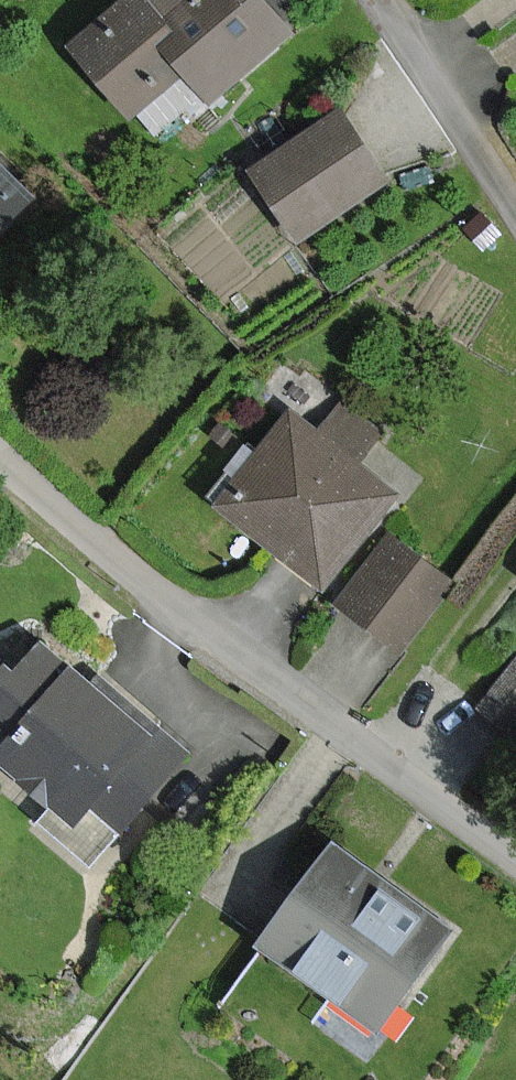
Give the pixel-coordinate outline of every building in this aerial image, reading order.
[(74,46),(131,117),(189,71),(211,99),(292,34),(265,0),(130,0),(74,46)] [(342,112),(257,167),(303,237),(388,181),(342,112)] [(25,200),(0,174),(0,224),(25,200)] [(287,410),(215,513),(339,598),(410,495),(287,410)] [(350,616),(402,654),(450,587),(399,549),(350,616)] [(187,752),(148,720),(141,728),(43,645),(17,675),(7,667),(0,676),(0,727),(12,737),(0,752),(0,755),(80,823),(94,806),(121,830),(187,752)] [(485,709),(512,728),(515,722),(515,664),(485,709)] [(340,845),(265,955),(390,1041),(465,931),(340,845)]
